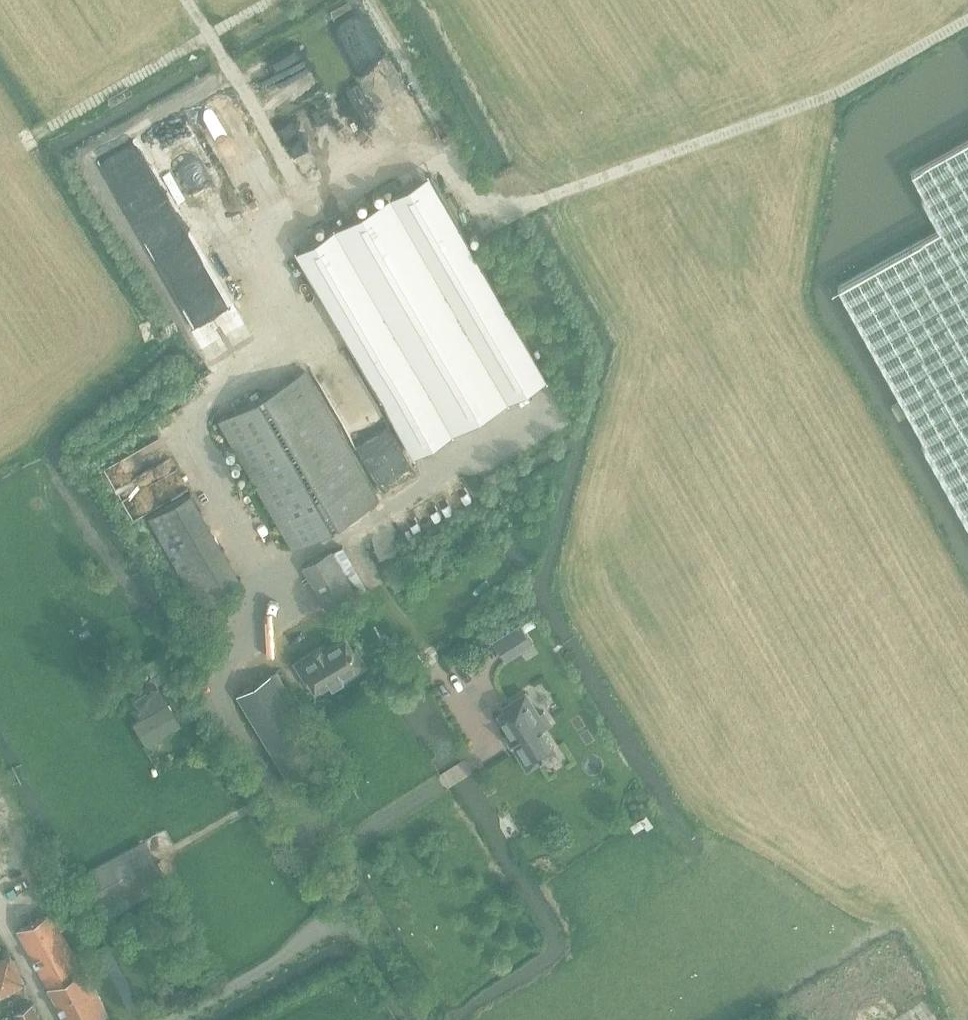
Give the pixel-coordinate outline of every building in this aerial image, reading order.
[(910,176),(940,231),(839,287),(918,428),(967,517),(967,143),(910,176)] [(548,378),(429,173),(296,250),(414,455),(548,378)] [(293,551),(379,502),(303,372),(218,422),(293,551)] [(475,535),(457,543),(461,551),(478,543),(475,535)] [(329,613),(356,598),(330,553),(303,569),(329,613)] [(533,644),(521,625),(494,642),(506,661),(533,644)] [(330,683),(332,687),(366,667),(353,645),(351,646),(343,635),(324,646),(295,663),(306,681),(308,680),(316,691),(330,683)] [(171,675),(159,656),(145,665),(157,684),(171,675)] [(291,783),(324,764),(291,709),(297,705),(278,672),(239,695),(291,783)] [(148,747),(182,727),(160,690),(136,703),(145,718),(134,725),(148,747)] [(511,734),(506,736),(528,770),(545,759),(543,757),(554,750),(542,730),(551,724),(544,713),(539,716),(525,694),(508,704),(510,707),(498,714),(511,734)] [(146,844),(81,878),(98,911),(100,910),(105,920),(166,887),(162,878),(163,877),(146,844)] [(63,926),(75,920),(69,907),(56,913),(63,926)] [(108,1012),(86,970),(84,971),(82,967),(80,968),(52,915),(20,933),(66,1019),(93,1019),(108,1012)] [(10,954),(0,960),(0,999),(27,984),(10,954)] [(34,1008),(11,1019),(40,1019),(34,1008)]
